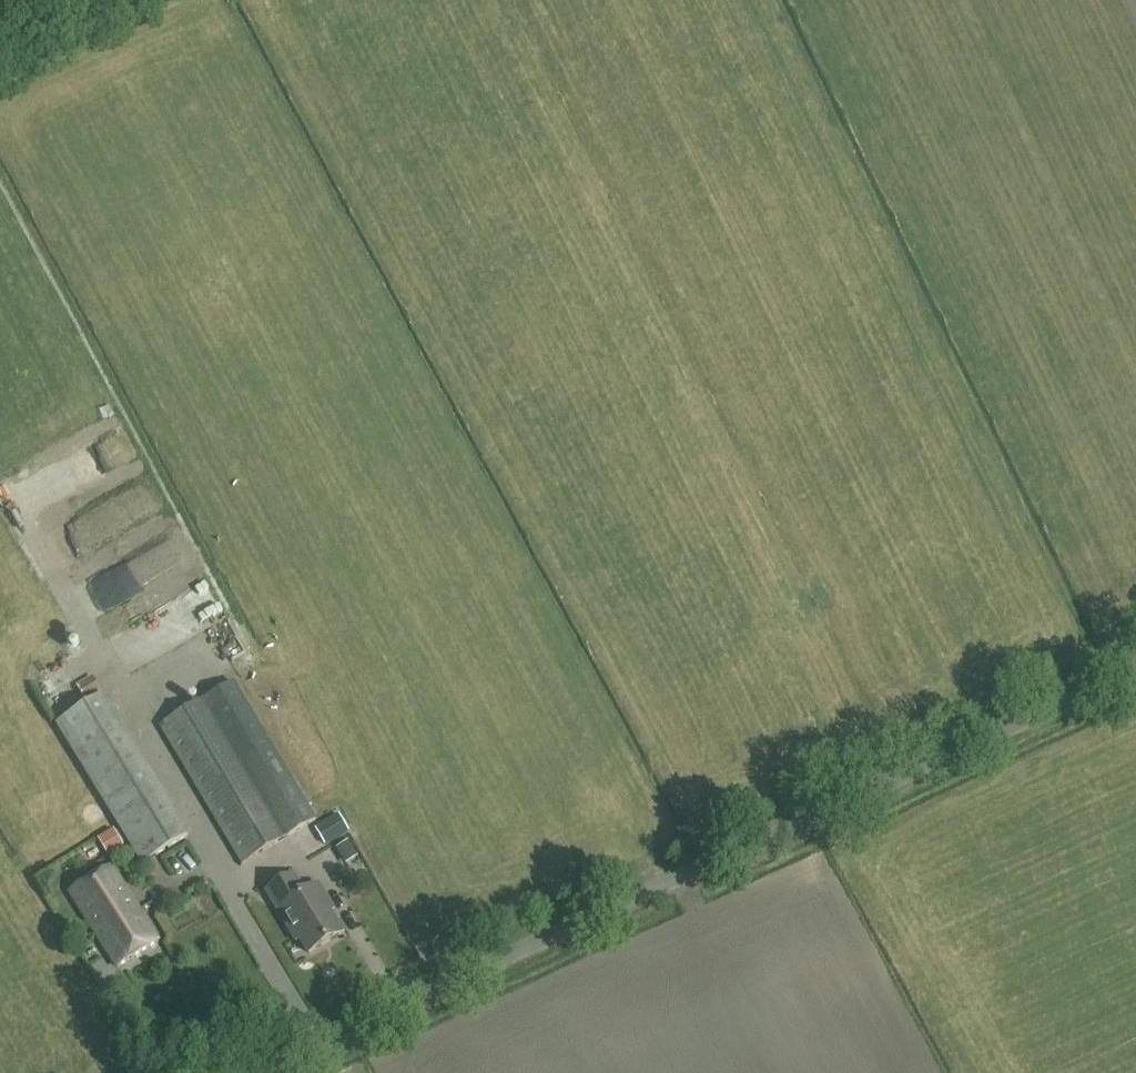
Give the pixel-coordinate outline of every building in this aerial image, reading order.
[(87,703),(102,694),(90,676),(74,686),(87,703)] [(241,864),(292,834),(316,820),(235,683),(210,696),(160,726),(241,864)] [(141,865),(187,837),(104,697),(58,724),(141,865)] [(124,848),(114,831),(98,841),(109,858),(124,848)] [(357,856),(348,840),(336,847),(345,863),(357,856)] [(116,966),(158,941),(111,866),(70,892),(116,966)] [(305,893),(294,876),(266,893),(296,942),(299,940),(309,956),(342,936),(324,907),(328,905),(317,886),(305,893)] [(208,892),(192,899),(199,914),(215,906),(208,892)]
